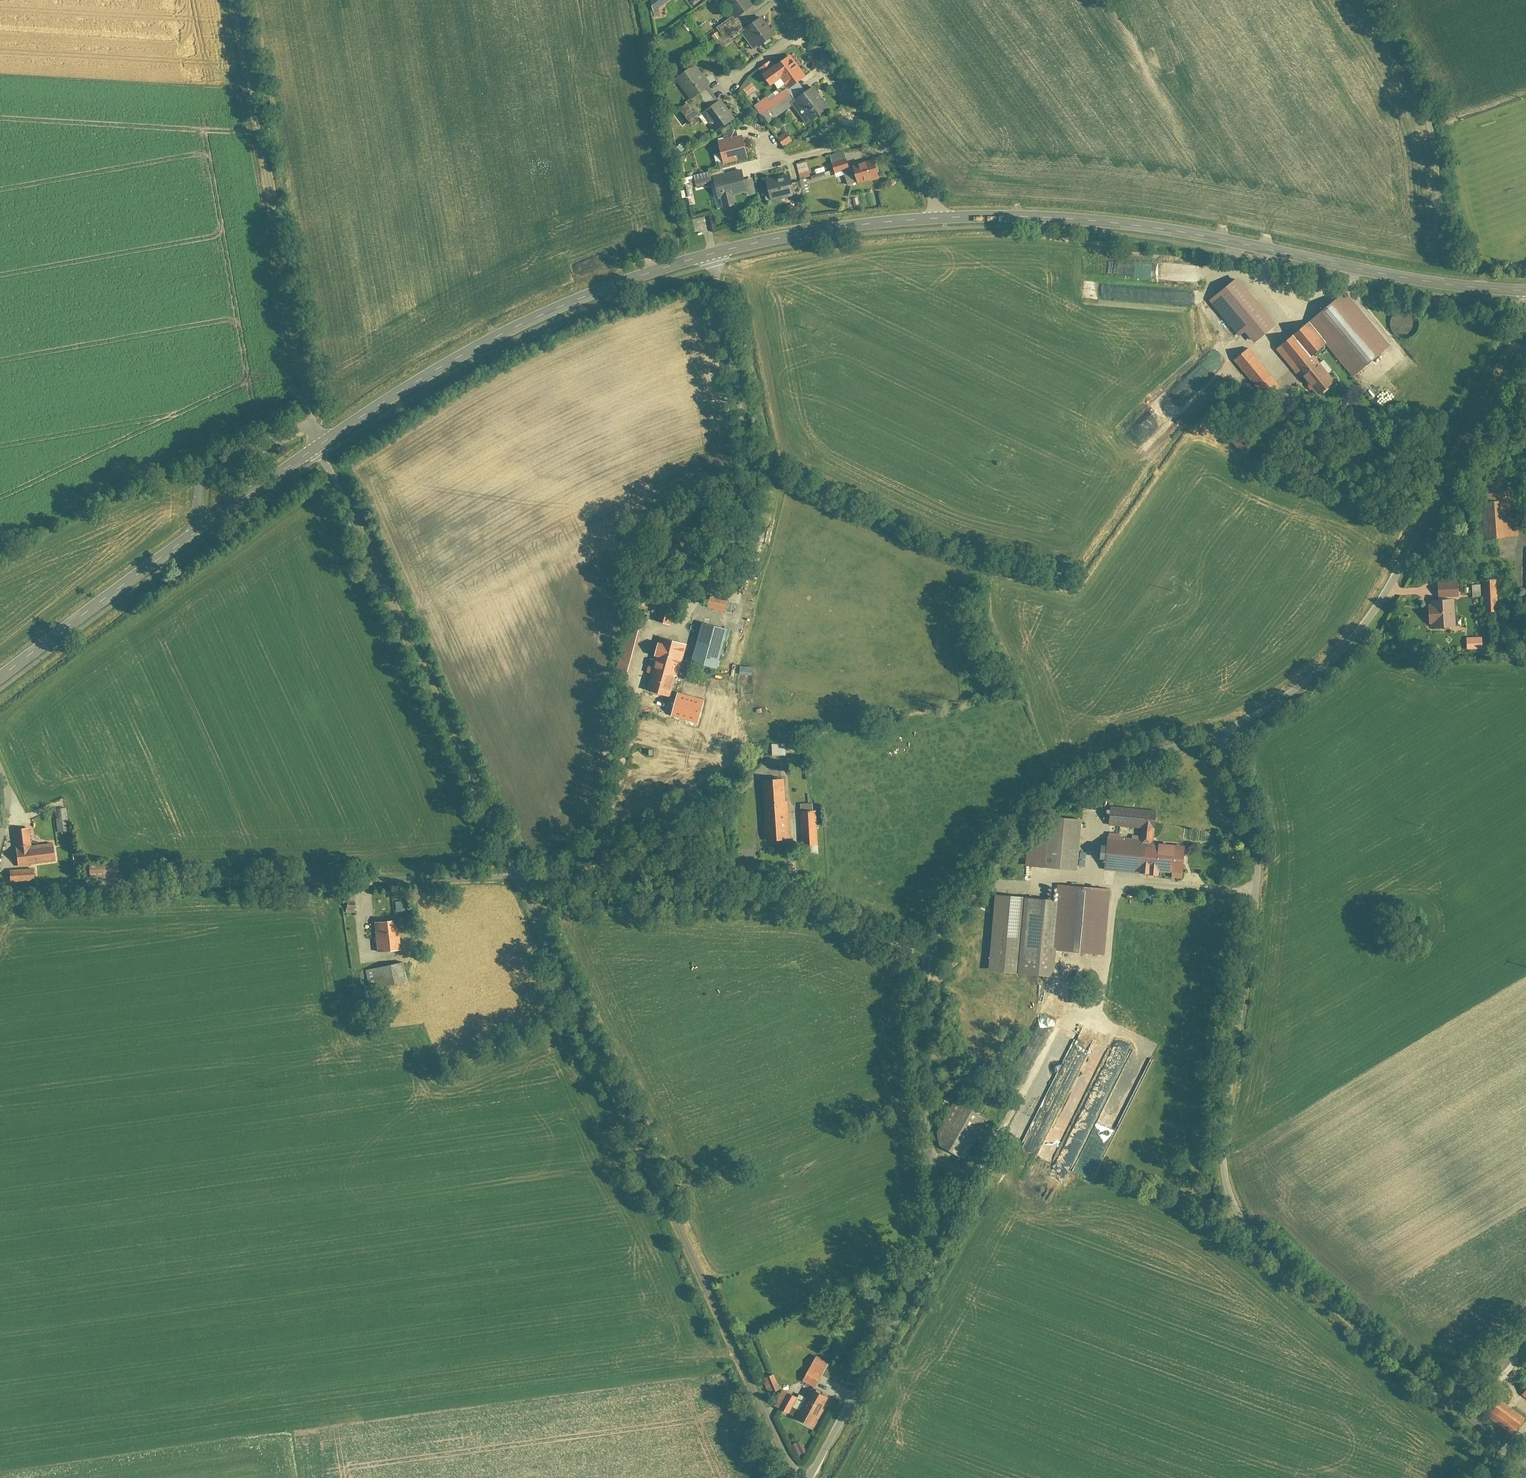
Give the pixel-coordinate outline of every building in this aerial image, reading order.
[(738,19),(755,6),(751,0),(724,0),(738,19)] [(760,23),(744,35),(756,52),(772,40),(760,23)] [(718,33),(713,37),(718,43),(723,39),(718,33)] [(775,88),(784,80),(792,90),(809,76),(792,55),(776,68),(771,61),(760,70),(775,88)] [(696,68),(677,81),(691,102),(711,89),(696,68)] [(752,85),(744,91),(749,97),(756,91),(752,85)] [(807,94),(800,85),(789,94),(783,87),(757,108),(763,117),(767,113),(773,121),(795,104),(807,94)] [(807,94),(795,104),(810,124),(831,108),(815,88),(807,94)] [(725,101),(704,115),(717,134),(737,120),(725,101)] [(849,131),(853,137),(862,131),(858,125),(849,131)] [(788,135),(779,141),(785,149),(794,143),(788,135)] [(723,143),(726,164),(752,160),(748,139),(723,143)] [(846,172),(849,187),(883,180),(879,163),(852,169),(849,154),(833,157),(836,174),(846,172)] [(808,162),(798,165),(801,174),(810,172),(808,162)] [(722,198),(723,197),(726,210),(740,207),(737,195),(750,193),(745,171),(717,177),(722,198)] [(695,178),(697,189),(712,186),(710,174),(695,178)] [(769,182),(773,201),(800,196),(796,177),(769,182)] [(803,197),(811,195),(808,179),(800,180),(803,197)] [(1247,332),(1256,342),(1278,325),(1241,280),(1211,304),(1239,339),(1247,332)] [(1348,294),(1280,350),(1320,397),(1336,384),(1314,358),(1327,347),(1355,379),(1393,347),(1348,294)] [(1391,326),(1396,337),(1407,341),(1416,338),(1421,331),(1422,321),(1417,314),(1407,309),(1399,312),(1393,317),(1391,326)] [(1251,352),(1237,362),(1266,397),(1279,386),(1251,352)] [(1251,449),(1228,423),(1214,435),(1236,461),(1251,449)] [(1479,503),(1480,540),(1520,539),(1520,521),(1513,521),(1513,514),(1508,514),(1508,503),(1479,503)] [(1482,582),(1484,613),(1505,613),(1503,581),(1482,582)] [(1464,582),(1441,582),(1441,597),(1464,597),(1464,582)] [(668,591),(659,622),(672,626),(681,595),(668,591)] [(714,594),(710,609),(728,614),(732,599),(714,594)] [(1433,602),(1433,629),(1456,629),(1455,602),(1433,602)] [(706,622),(695,664),(719,670),(729,628),(706,622)] [(1468,640),(1469,650),(1483,649),(1482,638),(1468,640)] [(660,639),(652,668),(676,675),(685,645),(660,639)] [(697,721),(702,702),(678,695),(673,714),(697,721)] [(770,742),(771,757),(798,756),(797,740),(770,742)] [(762,782),(764,841),(790,840),(788,781),(762,782)] [(1153,843),(1154,834),(1159,835),(1160,811),(1112,808),(1110,831),(1142,833),(1141,842),(1110,839),(1108,872),(1182,877),(1185,845),(1153,843)] [(56,810),(56,835),(68,835),(68,810),(56,810)] [(804,813),(805,847),(822,847),(820,813),(804,813)] [(1047,867),(1078,870),(1083,821),(1051,818),(1047,867)] [(56,846),(33,847),(32,829),(16,830),(18,868),(57,865),(56,846)] [(72,855),(72,867),(84,867),(84,855),(72,855)] [(88,863),(88,878),(121,878),(121,862),(88,863)] [(12,871),(12,884),(38,884),(38,871),(12,871)] [(1062,886),(1058,952),(1107,955),(1110,888),(1062,886)] [(344,894),(345,908),(359,907),(358,893),(344,894)] [(1021,900),(1019,964),(1055,965),(1057,901),(1021,900)] [(375,922),(378,952),(403,949),(400,920),(375,922)] [(404,965),(366,970),(369,992),(407,986),(404,965)] [(937,1138),(966,1155),(988,1119),(959,1101),(937,1138)] [(817,1360),(805,1383),(816,1389),(828,1366),(817,1360)] [(762,1380),(769,1395),(781,1390),(774,1375),(762,1380)] [(776,1408),(812,1428),(829,1398),(813,1390),(806,1403),(785,1391),(776,1408)] [(1502,1399),(1492,1414),(1519,1434),(1525,1424),(1525,1416),(1502,1399)] [(802,1442),(794,1446),(798,1456),(807,1453),(802,1442)]
